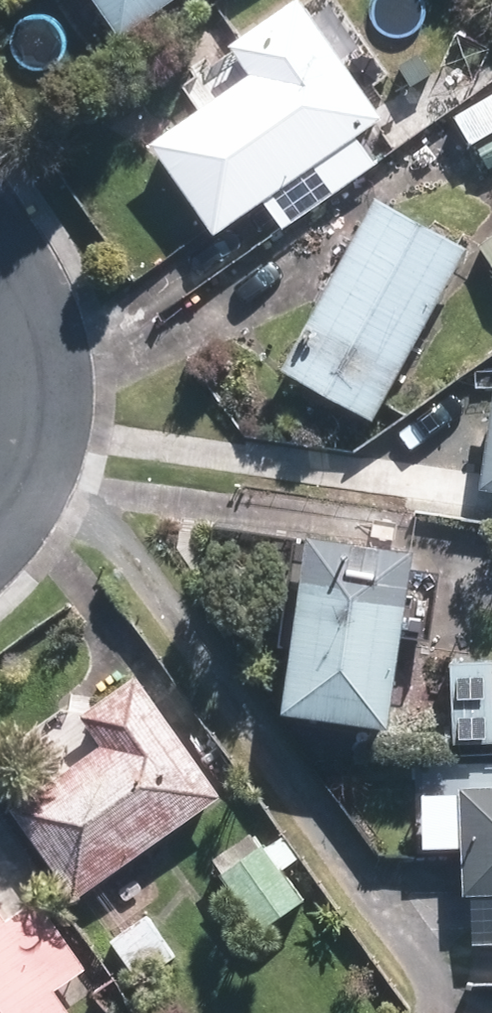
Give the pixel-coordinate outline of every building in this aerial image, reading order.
[(115,30),(159,0),(94,0),(115,30)] [(371,12),(391,0),(364,0),(371,12)] [(362,116),(290,13),(239,48),(261,79),(159,150),(209,222),(362,116)] [(367,414),(454,255),(374,211),(287,371),(367,414)] [(400,564),(308,550),(284,711),(375,725),(400,564)] [(451,669),(454,738),(491,737),(491,668),(451,669)] [(153,723),(17,817),(72,895),(207,801),(153,723)] [(461,796),(464,888),(491,888),(491,795),(461,796)] [(262,853),(226,878),(259,926),(295,901),(262,853)] [(41,990),(69,971),(27,908),(0,926),(0,1012),(57,1012),(41,990)]
